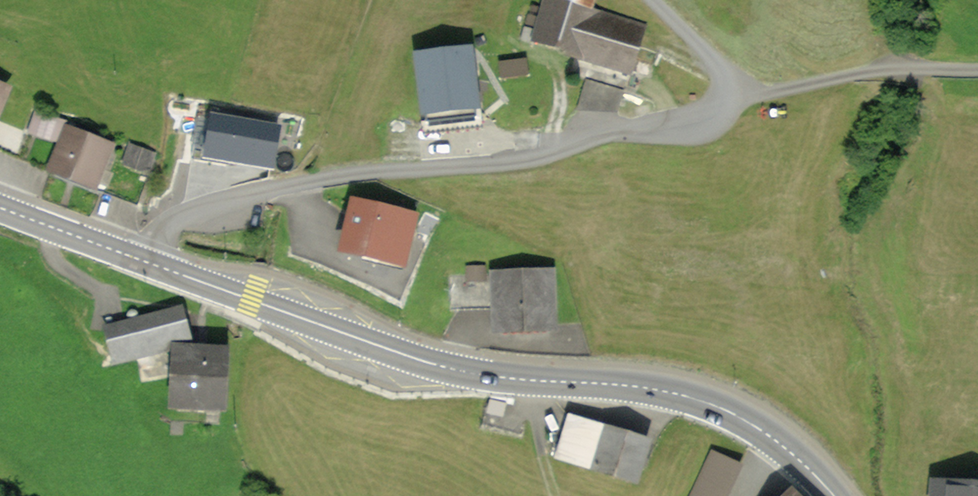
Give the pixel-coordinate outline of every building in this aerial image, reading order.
[(529,49),(625,81),(642,30),(593,14),(598,0),(546,0),(529,49)] [(469,53),(405,60),(412,125),(476,118),(469,53)] [(282,124),(211,111),(203,155),(273,169),(282,124)] [(57,129),(30,119),(23,140),(49,149),(57,129)] [(111,153),(61,134),(43,182),(93,201),(111,153)] [(153,161),(126,151),(119,170),(146,180),(153,161)] [(411,217),(354,202),(342,246),(399,261),(411,217)] [(547,273),(494,276),(496,326),(550,324),(547,273)] [(179,310),(107,329),(115,357),(186,338),(179,310)] [(223,350),(178,348),(176,404),(221,406),(223,350)] [(642,438),(569,417),(559,453),(632,474),(642,438)] [(713,457),(696,495),(722,495),(735,467),(713,457)] [(951,485),(950,495),(977,495),(977,487),(951,485)]
